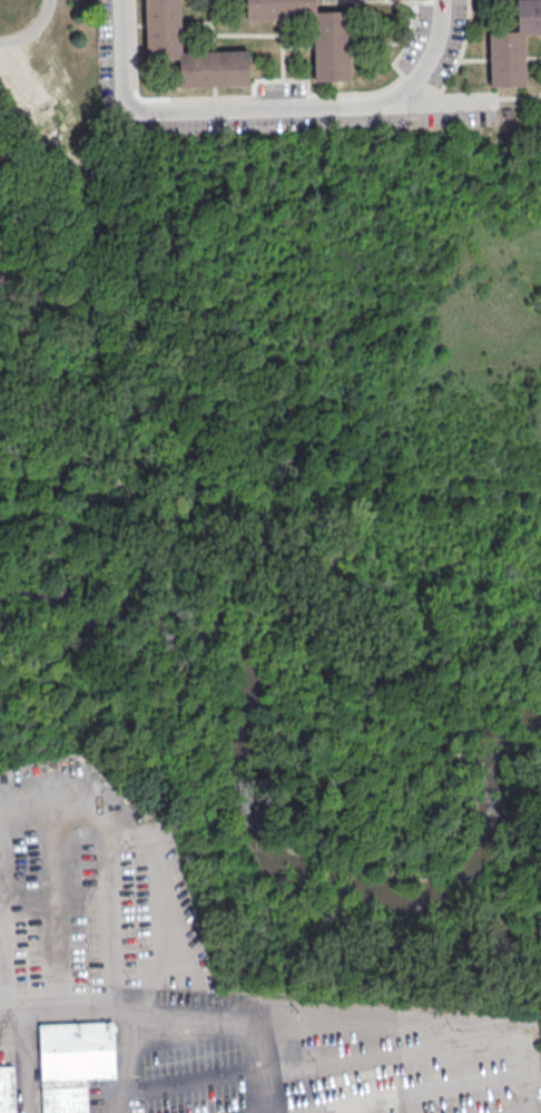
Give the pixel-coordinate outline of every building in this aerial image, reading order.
[(146,59),(144,0),(179,0),(180,50),(247,48),(248,84),(178,85),(178,58),(146,59)] [(245,19),(245,0),(314,0),(314,11),(347,10),(348,80),(314,80),(312,18),(245,19)] [(490,89),(525,88),(523,33),(540,33),(540,0),(515,0),(517,30),(488,31),(490,89)] [(41,1112),(86,1112),(85,1080),(114,1078),(112,1023),(38,1026),(41,1112)] [(12,1066),(13,1112),(0,1112),(0,1066),(12,1066)]
